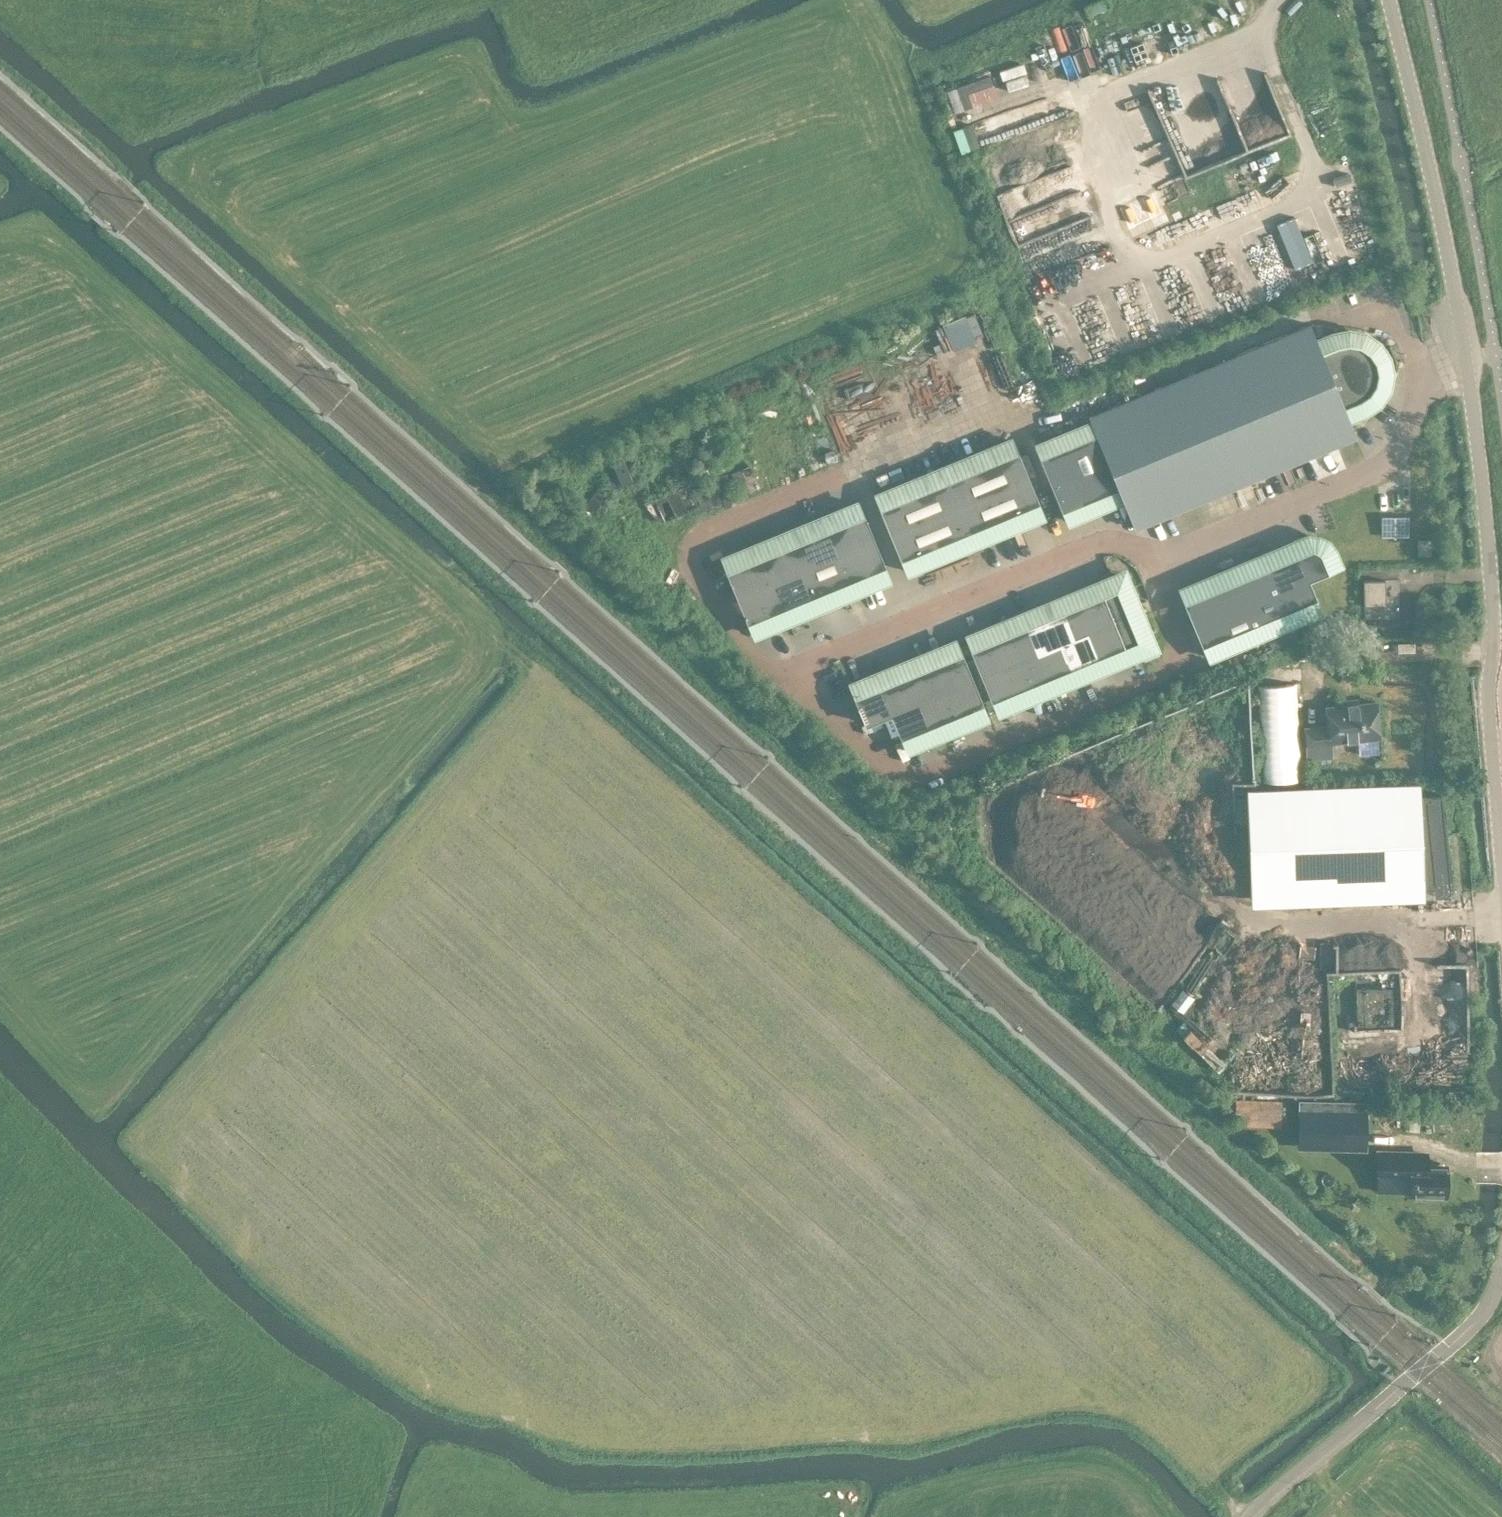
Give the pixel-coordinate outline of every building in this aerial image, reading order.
[(936,327),(946,351),(984,336),(974,312),(936,327)] [(1331,335),(1316,341),(1309,324),(1087,416),(1090,423),(1036,446),(1067,522),(1121,499),(1133,528),(1355,436),(1348,419),(1363,413),(1377,403),(1386,390),(1389,374),(1387,365),(1394,362),(1395,364),(1396,363),(1389,346),(1387,347),(1388,349),(1381,351),(1377,345),(1363,336),(1347,332),(1331,335)] [(1042,516),(1010,440),(875,496),(907,572),(961,549),(971,547),(973,552),(972,553),(972,554),(982,549),(982,548),(981,549),(979,544),(987,538),(1042,516)] [(619,483),(632,478),(624,458),(611,463),(619,483)] [(733,472),(739,492),(756,488),(750,467),(733,472)] [(857,503),(823,517),(838,555),(856,599),(863,596),(862,595),(861,596),(859,591),(888,579),(872,541),(857,503)] [(823,517),(789,531),(805,569),(838,555),(823,517)] [(789,531),(757,544),(772,582),(805,569),(789,531)] [(1308,580),(1339,567),(1332,550),(1326,542),(1317,538),(1306,537),(1180,589),(1208,658),(1320,611),(1308,580)] [(1430,556),(1430,540),(1417,540),(1417,556),(1430,556)] [(757,544),(722,559),(737,597),(753,635),(783,623),(784,627),(783,628),(783,629),(790,626),(772,582),(757,544)] [(838,555),(805,569),(821,607),(849,595),(851,600),(849,600),(850,601),(856,599),(838,555)] [(821,607),(805,569),(772,582),(790,626),(796,624),(796,623),(794,623),(792,619),(821,607)] [(1104,624),(1111,621),(1141,609),(1139,604),(1138,604),(1134,600),(1123,572),(1088,587),(1104,624)] [(1385,606),(1384,580),(1363,581),(1364,607),(1385,606)] [(1088,587),(1058,599),(1073,637),(1085,632),(1104,624),(1088,587)] [(1043,650),(1059,643),(1073,637),(1058,599),(1027,612),(1043,650)] [(1144,614),(1141,609),(1111,621),(1127,659),(1154,648),(1142,620),(1142,614),(1144,614)] [(1012,662),(1033,653),(1043,650),(1027,612),(997,624),(1012,662)] [(1101,670),(1127,659),(1111,621),(1104,624),(1085,632),(1101,670)] [(982,675),(1007,664),(1012,662),(997,624),(966,637),(982,675)] [(1075,681),(1101,670),(1085,632),(1073,637),(1059,643),(1075,681)] [(929,652),(945,690),(970,679),(955,641),(929,652)] [(1049,691),(1075,681),(1059,643),(1043,650),(1033,653),(1049,691)] [(929,652),(903,663),(919,701),(945,690),(929,652)] [(1023,702),(1049,691),(1033,653),(1012,662),(1007,664),(1023,702)] [(865,723),(891,713),(919,701),(903,663),(849,685),(865,723)] [(997,713),(1023,702),(1007,664),(982,675),(997,713)] [(970,679),(945,690),(960,728),(986,717),(970,679)] [(1298,684),(1260,684),(1260,723),(1267,723),(1268,734),(1298,734),(1298,684)] [(934,739),(960,728),(945,690),(919,701),(934,739)] [(906,750),(934,739),(919,701),(891,713),(906,750)] [(1327,726),(1304,728),(1307,760),(1331,758),(1330,743),(1379,738),(1375,702),(1325,707),(1327,726)] [(1422,893),(1422,888),(1431,888),(1432,895),(1450,894),(1440,795),(1419,797),(1418,789),(1246,795),(1250,899),(1422,893)] [(1219,943),(1207,936),(1181,981),(1192,987),(1219,943)] [(1253,982),(1243,1004),(1270,1016),(1279,993),(1253,982)] [(1333,984),(1336,1025),(1365,1025),(1391,1024),(1390,989),(1364,990),(1363,982),(1333,984)] [(1297,1099),(1296,1145),(1364,1147),(1365,1101),(1297,1099)] [(1281,1101),(1256,1100),(1255,1126),(1280,1127),(1281,1101)] [(1374,1153),(1374,1180),(1377,1180),(1377,1192),(1410,1193),(1410,1195),(1444,1195),(1445,1168),(1426,1167),(1426,1154),(1374,1153)]
